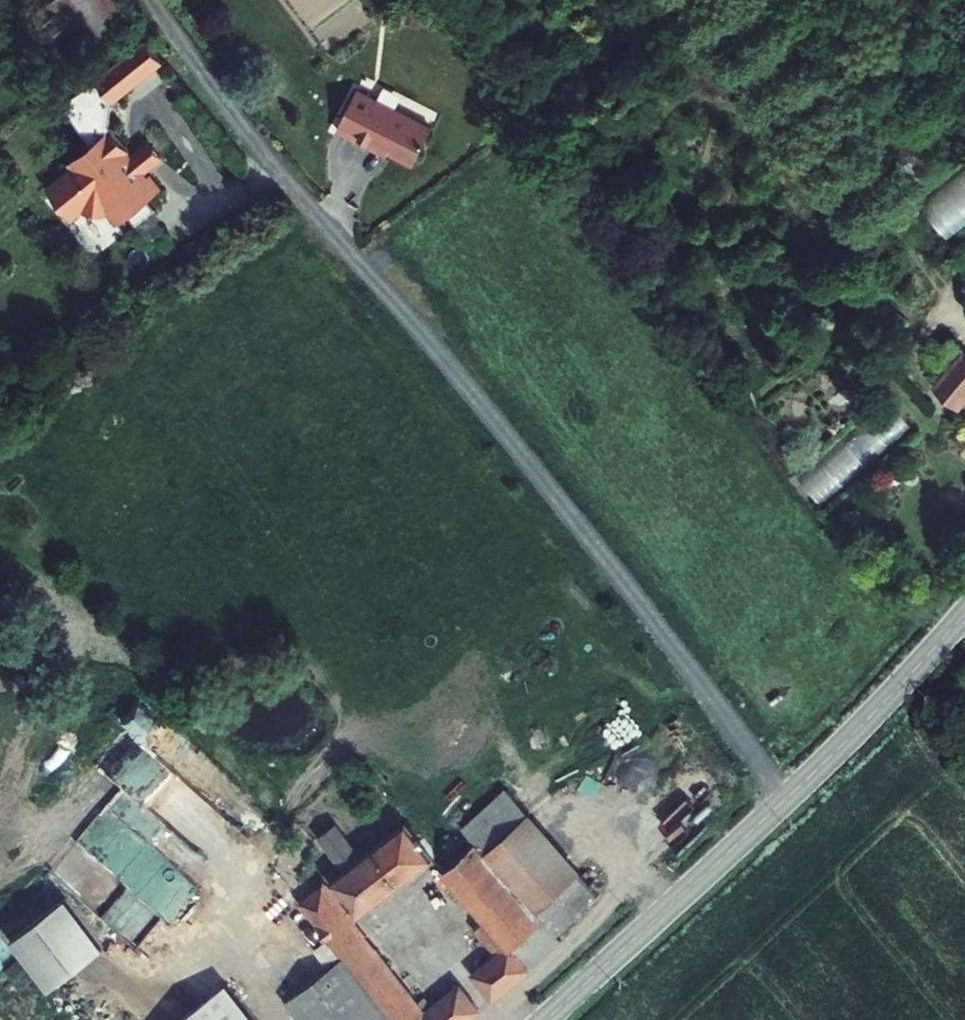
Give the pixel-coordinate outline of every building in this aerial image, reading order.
[(43,3),(83,53),(118,24),(99,0),(47,0),(43,3)] [(159,58),(143,37),(131,46),(110,63),(95,75),(98,79),(109,94),(111,97),(159,58)] [(110,63),(131,46),(130,45),(109,61),(110,63)] [(109,94),(98,79),(96,80),(90,87),(85,99),(84,108),(84,114),(85,123),(90,134),(95,139),(109,128),(107,126),(105,121),(102,113),(102,109),(105,100),(109,94)] [(430,124),(355,86),(335,126),(371,144),(373,141),(412,161),(430,124)] [(126,151),(129,148),(111,126),(109,128),(95,139),(87,145),(90,149),(73,163),(76,167),(49,189),(71,215),(83,205),(85,208),(85,210),(106,212),(106,210),(109,208),(119,220),(130,211),(138,221),(154,208),(146,198),(161,187),(149,173),(146,175),(143,172),(142,172),(142,171),(141,171),(141,170),(136,170),(135,170),(135,171),(128,163),(129,162),(130,161),(130,160),(130,157),(130,156),(129,155),(128,154),(126,151)] [(148,139),(128,154),(129,155),(130,156),(130,157),(130,160),(130,161),(129,162),(128,163),(135,171),(135,170),(136,170),(141,170),(141,171),(142,171),(142,172),(143,172),(163,157),(148,139)] [(917,197),(943,233),(964,217),(964,161),(917,197)] [(73,163),(46,185),(49,189),(76,167),(73,163)] [(947,249),(964,273),(964,236),(947,249)] [(937,360),(947,372),(963,353),(953,343),(937,360)] [(947,372),(931,390),(955,410),(964,398),(964,351),(963,353),(947,372)] [(849,434),(868,460),(908,431),(889,405),(849,434)] [(513,894),(558,854),(500,789),(456,829),(472,847),(513,894)] [(333,828),(318,839),(345,873),(332,882),(357,914),(428,858),(401,826),(358,861),(333,828)] [(472,847),(441,873),(482,922),(475,928),(500,958),(474,979),(488,997),(523,967),(508,948),(537,923),(513,894),(472,847)] [(593,893),(558,854),(513,894),(537,923),(547,934),(593,893)] [(303,907),(342,957),(384,1010),(392,1019),(422,1019),(322,892),(303,907)] [(74,899),(21,942),(59,989),(112,947),(74,899)] [(523,967),(553,941),(547,934),(537,923),(508,948),(523,967)] [(384,1010),(342,957),(283,1003),(297,1019),(370,1019),(384,1010)] [(223,986),(181,1019),(250,1019),(223,986)] [(473,1010),(458,992),(423,1019),(461,1019),(473,1010)] [(384,1010),(370,1019),(392,1019),(384,1010)]
